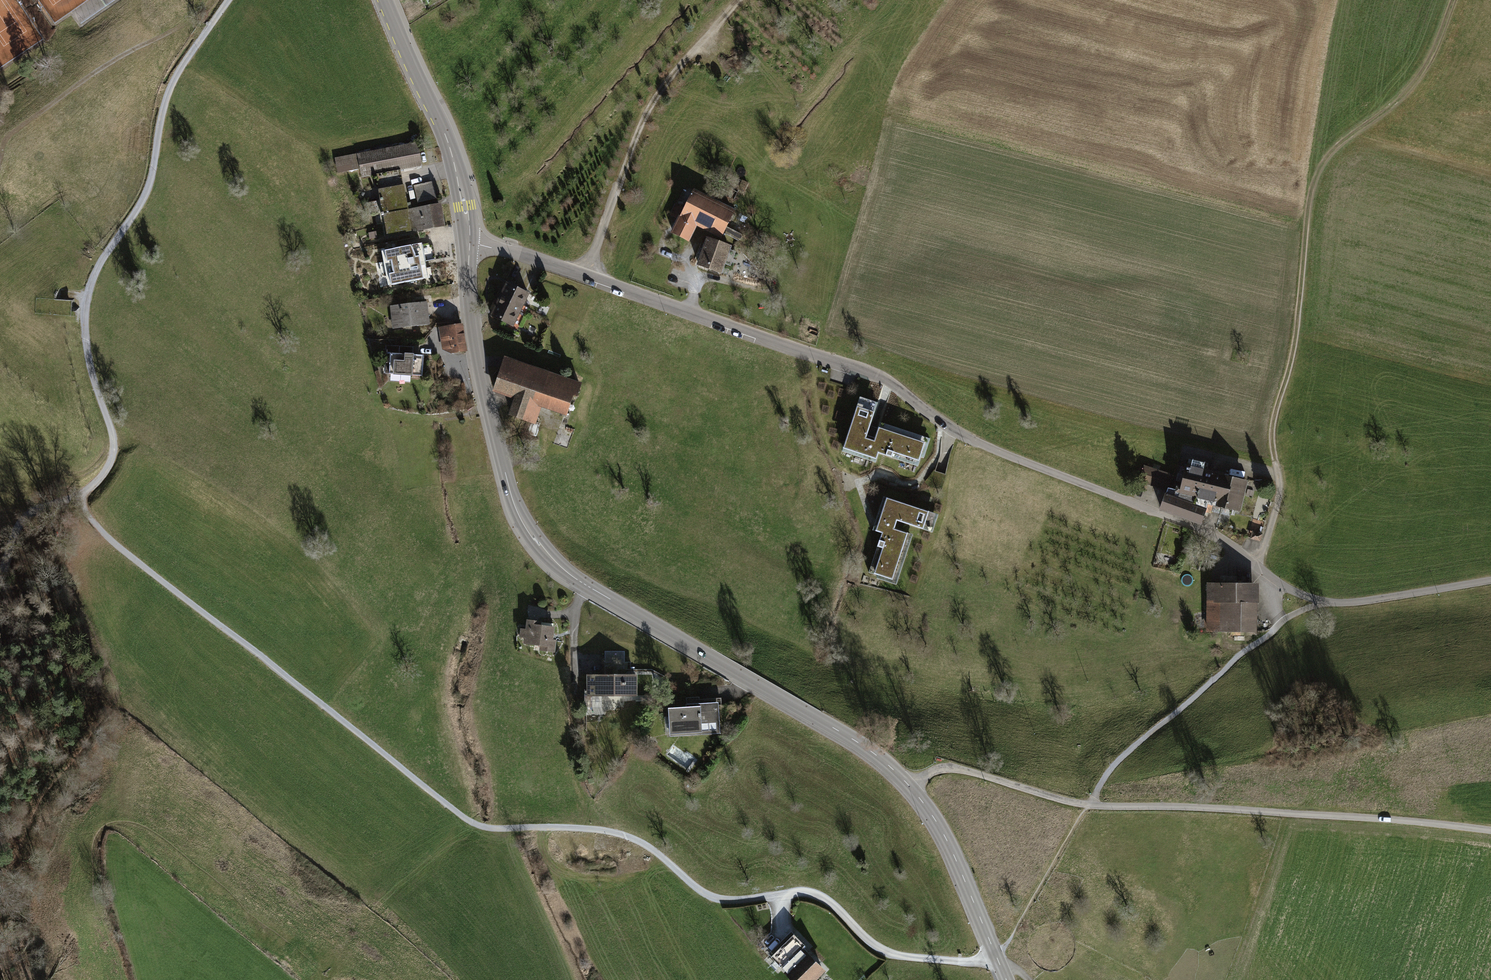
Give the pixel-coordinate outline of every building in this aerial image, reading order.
[(361,179),(374,176),(385,235),(443,224),(439,204),(406,210),(398,170),(422,165),(417,141),(333,157),(336,171),(359,167),(361,179)] [(431,181),(412,185),(416,204),(435,199),(431,181)] [(686,187),(673,214),(681,218),(694,191),(686,187)] [(695,192),(674,233),(691,242),(699,226),(723,238),(736,213),(695,192)] [(731,249),(708,239),(696,268),(720,277),(731,249)] [(421,244),(381,252),(388,287),(428,279),(421,244)] [(530,292),(505,280),(489,314),(511,326),(530,292)] [(425,301),(389,306),(391,328),(428,323),(425,301)] [(462,321),(435,327),(439,349),(450,353),(466,351),(462,321)] [(412,346),(385,344),(383,372),(419,376),(421,354),(411,354),(412,346)] [(502,355),(491,387),(511,394),(505,411),(533,420),(539,404),(567,413),(578,380),(502,355)] [(874,402),(857,396),(838,450),(871,461),(875,450),(915,464),(924,436),(875,420),(869,438),(862,436),(874,402)] [(1172,473),(1143,464),(1137,481),(1167,490),(1172,473)] [(1186,464),(1177,495),(1239,512),(1247,479),(1186,464)] [(1166,493),(1161,510),(1203,526),(1208,509),(1166,493)] [(936,513),(882,495),(870,530),(880,533),(866,575),(894,584),(910,534),(890,527),(893,520),(930,532),(936,513)] [(1258,586),(1210,586),(1209,630),(1257,631),(1258,586)] [(553,623),(525,620),(524,629),(517,629),(516,636),(522,637),(521,645),(537,647),(536,651),(553,653),(554,640),(550,640),(553,623)] [(633,675),(587,675),(586,696),(633,697),(633,675)] [(687,709),(668,710),(668,734),(719,733),(718,700),(687,701),(687,709)] [(768,956),(790,979),(815,979),(825,970),(790,934),(768,956)]
